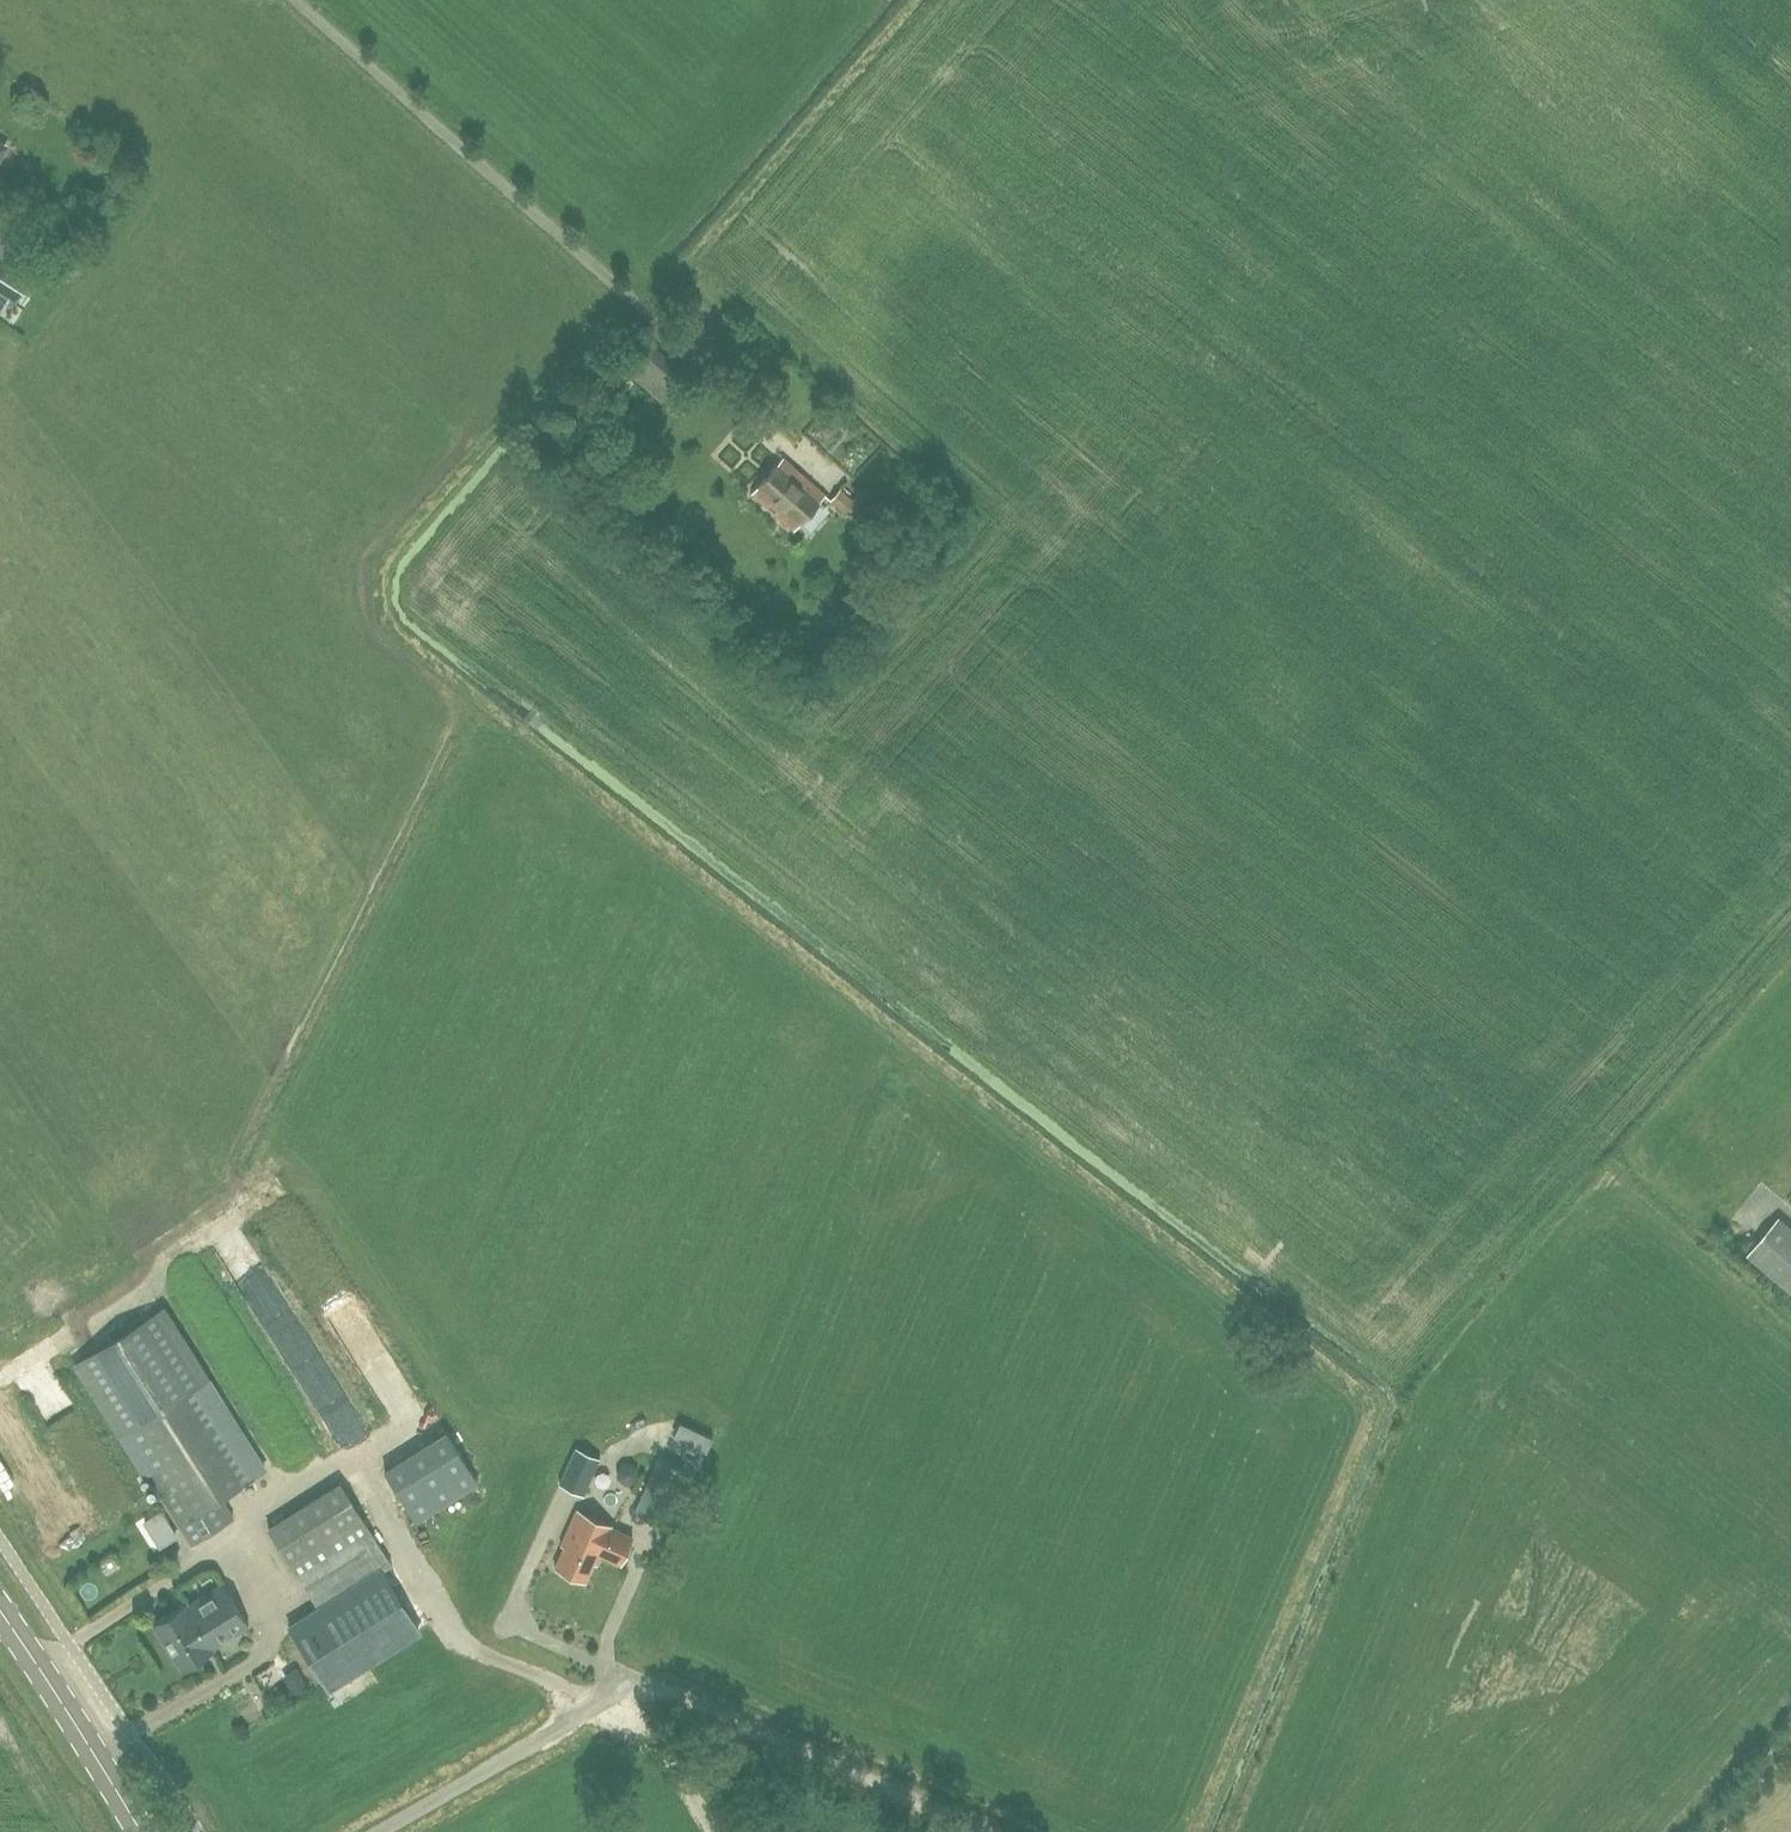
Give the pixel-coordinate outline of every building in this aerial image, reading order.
[(3,221),(11,205),(17,193),(15,187),(4,181),(0,179),(0,219),(3,221)] [(12,302),(16,305),(17,302),(31,279),(33,275),(10,261),(12,257),(19,247),(0,235),(0,295),(12,302)] [(794,530),(825,495),(783,458),(752,493),(794,530)] [(848,516),(859,505),(840,489),(830,500),(848,516)] [(1780,1216),(1749,1253),(1790,1289),(1790,1226),(1780,1216)] [(259,1474),(203,1384),(208,1381),(163,1309),(73,1365),(118,1438),(124,1434),(193,1544),(234,1518),(221,1499),(259,1474)] [(645,1435),(629,1441),(635,1455),(651,1450),(645,1435)] [(584,1493),(595,1470),(593,1470),(599,1457),(577,1447),(561,1483),(584,1493)] [(659,1457),(635,1511),(666,1526),(691,1471),(659,1457)] [(269,1527),(299,1576),(354,1542),(362,1556),(380,1545),(341,1482),(269,1527)] [(144,1521),(160,1547),(177,1536),(161,1510),(144,1521)] [(621,1562),(633,1536),(577,1510),(561,1545),(564,1546),(555,1567),(586,1580),(594,1563),(597,1564),(602,1553),(621,1562)] [(381,1570),(289,1628),(327,1688),(419,1630),(381,1570)] [(249,1624),(223,1583),(188,1604),(187,1602),(153,1624),(181,1669),(214,1649),(212,1647),(249,1624)]
